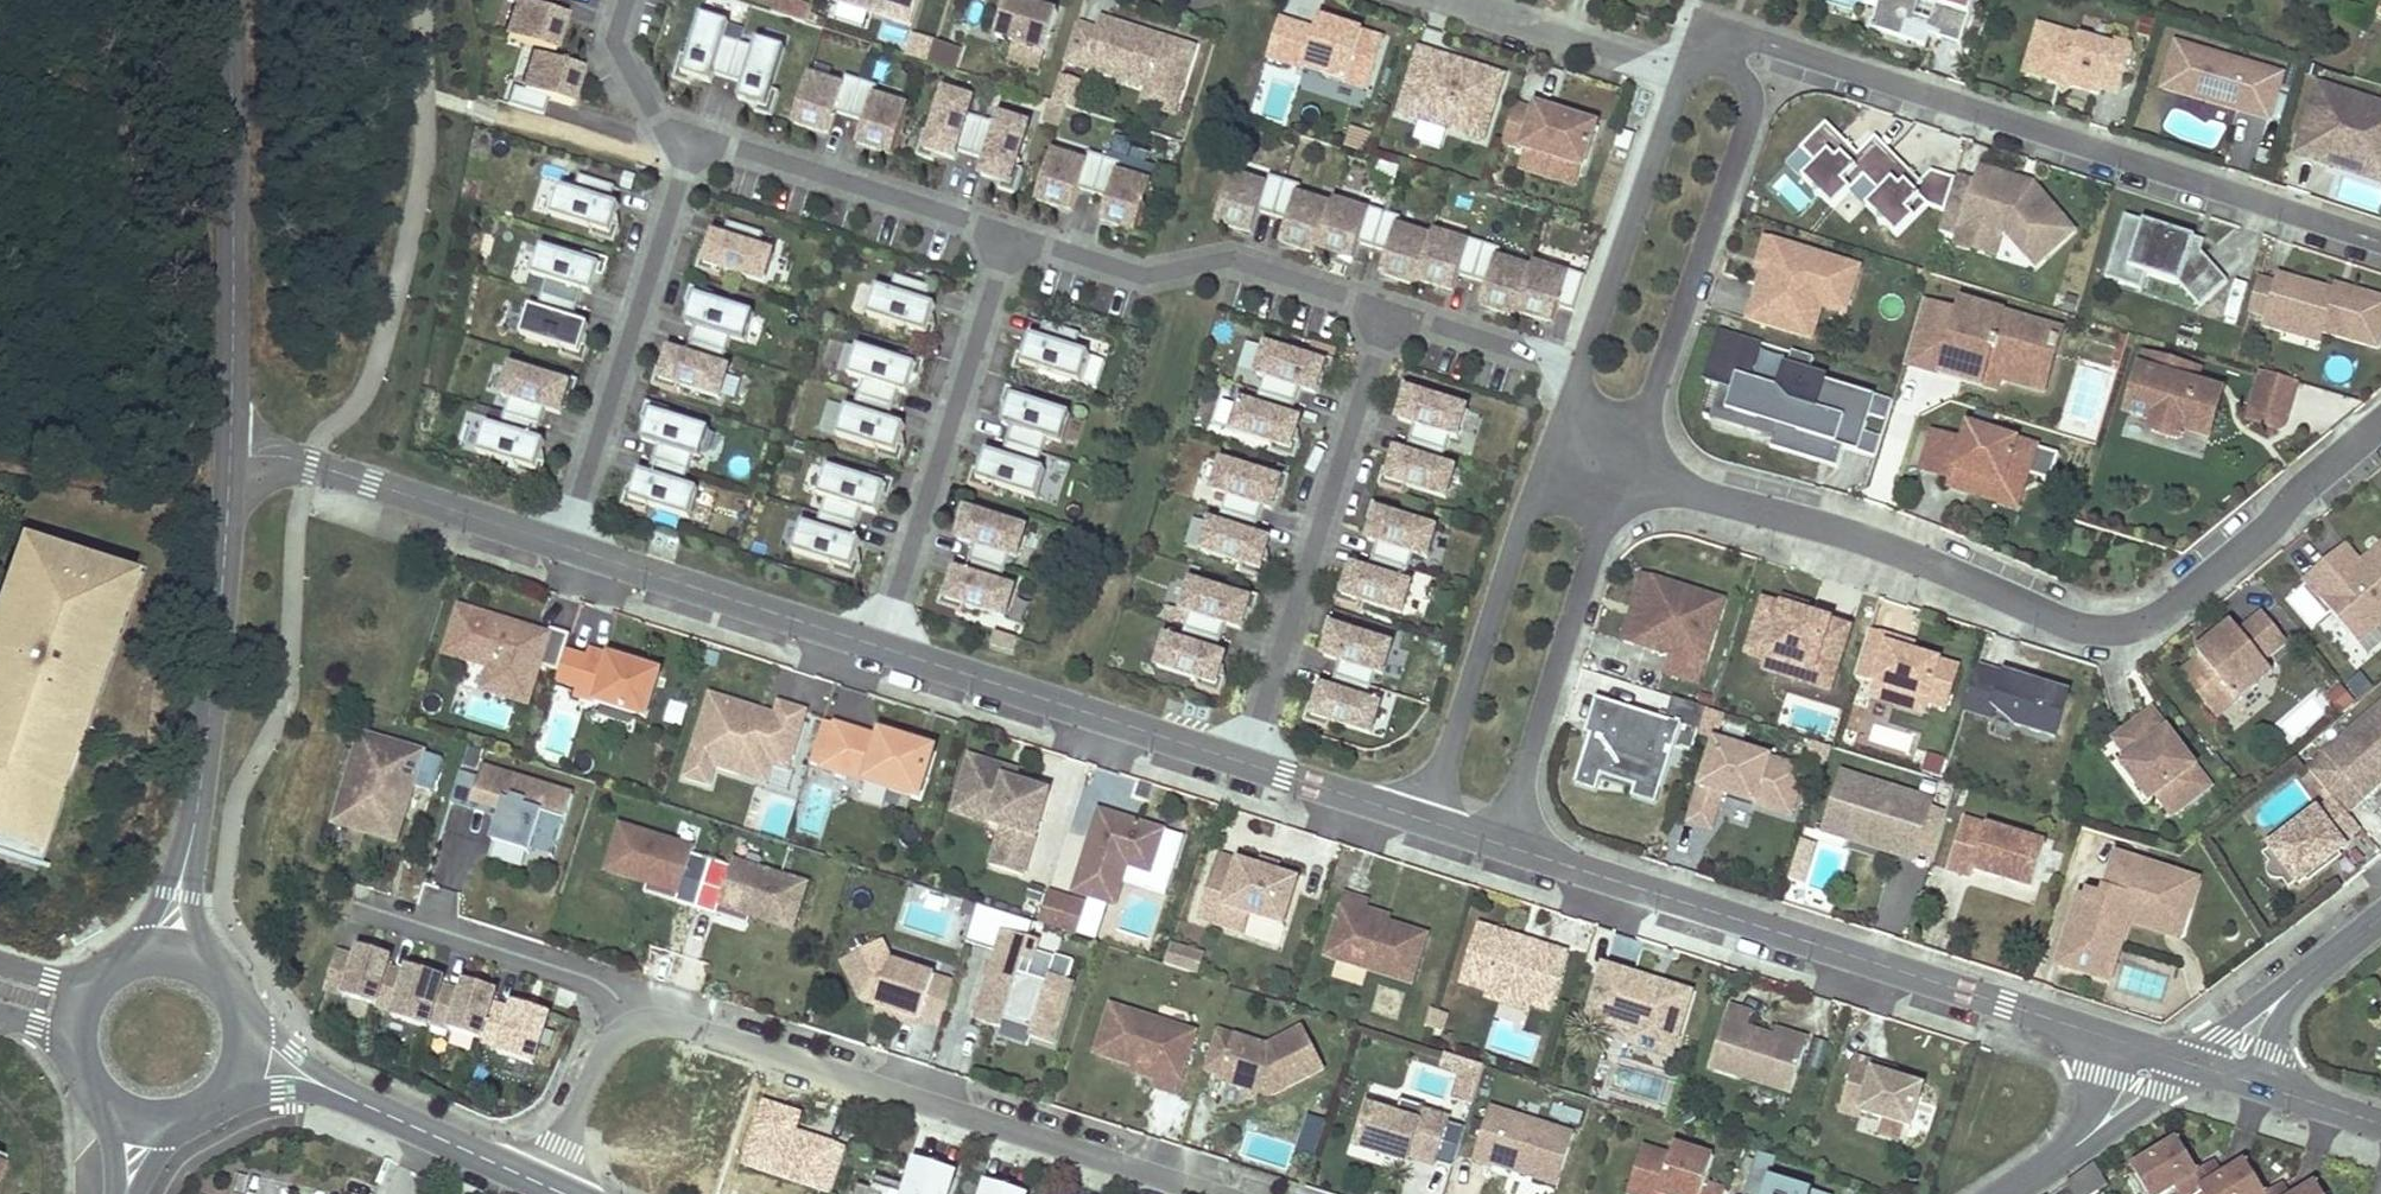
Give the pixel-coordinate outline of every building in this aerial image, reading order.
[(517,9),(518,6),(542,14),(546,0),(507,0),(506,5),(517,9)] [(810,10),(778,0),(777,0),(773,14),(806,25),(810,10)] [(919,0),(833,0),(911,25),(919,0)] [(1011,0),(1008,0),(996,37),(1015,43),(1046,53),(1058,14),(1042,10),(1016,1),(1011,0)] [(1016,1),(1042,10),(1045,1),(1042,0),(1011,0),(1016,1)] [(1973,0),(1878,0),(1870,29),(1924,46),(1927,35),(1959,45),(1973,0)] [(565,21),(542,14),(518,6),(517,9),(508,39),(555,53),(561,33),(565,21)] [(678,54),(670,78),(677,80),(687,84),(689,77),(693,78),(708,83),(711,74),(726,78),(737,43),(722,39),(727,25),(698,16),(685,56),(678,54)] [(1304,70),(1305,65),(1315,30),(1278,18),(1266,58),(1304,70)] [(1096,30),(1084,68),(1179,97),(1194,48),(1162,38),(1160,45),(1152,43),(1145,40),(1147,33),(1100,19),(1096,30)] [(1315,30),(1305,65),(1323,70),(1321,75),(1367,90),(1383,40),(1351,30),(1319,19),(1315,30)] [(1065,62),(1084,68),(1096,30),(1077,24),(1065,62)] [(2117,94),(2131,46),(2112,41),(2111,47),(2038,25),(2024,73),(2057,83),(2067,78),(2072,87),(2098,95),(2100,89),(2117,94)] [(1162,38),(1147,33),(1145,40),(1152,43),(1160,45),(1162,38)] [(915,34),(908,57),(926,62),(933,39),(915,34)] [(755,40),(752,48),(737,43),(726,78),(740,83),(736,99),(749,103),(755,105),(753,112),(769,117),(777,92),(770,90),(783,49),(755,40)] [(936,42),(929,64),(936,66),(954,71),(960,50),(936,42)] [(1015,43),(1009,60),(1040,70),(1046,53),(1015,43)] [(2269,120),(2282,74),(2175,43),(2162,88),(2269,120)] [(1434,73),(1440,56),(1419,48),(1413,66),(1434,73)] [(1483,141),(1504,76),(1468,65),(1440,56),(1434,73),(1413,66),(1398,113),(1419,120),(1447,129),(1483,141)] [(549,98),(548,101),(570,109),(574,98),(582,73),(552,64),(535,58),(525,90),(549,98)] [(1064,106),(1072,109),(1081,82),(1061,75),(1052,103),(1064,106)] [(806,77),(791,124),(811,130),(826,135),(834,112),(848,117),(860,81),(843,76),(840,87),(806,77)] [(2072,87),(2067,78),(2057,83),(2062,92),(2072,87)] [(872,98),(875,86),(860,81),(848,117),(863,121),(856,144),(866,147),(891,155),(906,108),(872,98)] [(2380,142),(2380,106),(2318,85),(2296,154),(2370,177),(2380,142)] [(544,115),(548,101),(549,98),(525,90),(513,86),(508,103),(544,115)] [(924,131),(917,156),(933,161),(936,154),(945,157),(954,160),(957,152),(972,156),(983,121),(968,116),(973,102),(944,93),(931,133),(924,131)] [(1049,101),(1044,115),(1060,120),(1064,106),(1052,103),(1049,101)] [(1534,112),(1514,106),(1503,142),(1583,167),(1596,126),(1566,116),(1536,106),(1534,112)] [(1043,121),(1058,126),(1060,120),(1044,115),(1043,121)] [(1001,118),(998,125),(983,121),(972,156),(987,160),(982,177),(993,180),(1000,182),(998,189),(1016,194),(1023,170),(1016,167),(1029,126),(1001,118)] [(1441,149),(1447,129),(1419,120),(1413,140),(1441,149)] [(1944,210),(1954,178),(1930,171),(1920,182),(1919,183),(1920,184),(1913,190),(1906,183),(1913,176),(1875,137),(1857,155),(1849,162),(1842,155),(1850,147),(1825,123),(1800,149),(1815,164),(1802,178),(1814,191),(1814,196),(1820,196),(1832,208),(1849,191),(1863,177),(1879,192),(1865,206),(1878,218),(1877,224),(1883,224),(1895,237),(1927,205),(1944,210)] [(1372,133),(1351,126),(1345,146),(1366,152),(1372,133)] [(2370,177),(2380,180),(2380,142),(2370,177)] [(1857,155),(1850,147),(1842,155),(1849,162),(1857,155)] [(1802,178),(1815,164),(1800,149),(1786,163),(1802,178)] [(1051,154),(1036,201),(1061,209),(1071,212),(1079,189),(1093,194),(1105,158),(1089,153),(1085,164),(1051,154)] [(1117,174),(1120,163),(1105,158),(1093,194),(1108,198),(1100,221),(1114,225),(1136,232),(1151,185),(1117,174)] [(1957,235),(1959,227),(2000,240),(2003,230),(2034,265),(2073,230),(2033,185),(2025,191),(2016,188),(2019,180),(1977,168),(1974,180),(1956,174),(1954,178),(1944,210),(1939,230),(1957,235)] [(574,192),(610,203),(614,187),(579,176),(574,192)] [(1272,216),(1284,181),(1268,176),(1265,187),(1231,176),(1216,223),(1233,229),(1244,232),(1251,234),(1258,211),(1272,216)] [(1920,184),(1919,183),(1920,182),(1913,176),(1906,183),(1913,190),(1920,184)] [(1879,192),(1863,177),(1849,191),(1865,206),(1879,192)] [(2033,185),(2019,180),(2016,188),(2025,191),(2033,185)] [(1315,255),(1330,208),(1296,197),(1300,186),(1284,181),(1272,216),(1288,221),(1281,243),(1293,247),(1315,255)] [(610,235),(612,225),(614,219),(619,206),(610,203),(574,192),(560,188),(550,216),(591,229),(610,235)] [(1372,247),(1384,213),(1368,208),(1366,213),(1332,202),(1330,208),(1317,249),(1339,256),(1352,260),(1358,243),(1372,247)] [(1430,239),(1396,229),(1399,218),(1384,213),(1372,247),(1387,252),(1380,275),(1393,279),(1416,287),(1417,281),(1430,239)] [(2134,249),(2143,221),(2125,215),(2116,244),(2134,249)] [(2195,238),(2143,221),(2134,249),(2116,244),(2105,277),(2141,289),(2146,273),(2181,283),(2200,306),(2228,280),(2201,252),(2192,249),(2195,238)] [(709,255),(702,253),(700,258),(696,270),(722,278),(724,271),(765,284),(774,255),(760,251),(764,235),(729,224),(724,239),(715,236),(710,252),(709,255)] [(619,227),(612,225),(610,235),(591,229),(589,236),(614,244),(619,227)] [(1996,254),(2000,240),(1959,227),(1957,235),(1955,241),(1996,254)] [(1473,279),(1484,244),(1468,240),(1467,245),(1432,234),(1430,239),(1417,281),(1441,288),(1453,292),(1458,275),(1473,279)] [(2205,241),(2195,238),(2192,249),(2201,252),(2205,241)] [(1830,309),(1836,289),(1844,292),(1852,266),(1765,239),(1760,258),(1770,262),(1768,271),(1764,270),(1763,271),(1749,320),(1811,339),(1821,306),(1830,309)] [(1518,313),(1531,271),(1496,261),(1500,249),(1484,244),(1473,279),(1488,284),(1481,307),(1494,311),(1516,318),(1518,313)] [(531,275),(546,280),(581,291),(591,294),(595,281),(596,275),(600,265),(582,260),(540,247),(531,275)] [(600,265),(596,275),(603,277),(608,260),(584,252),(582,260),(600,265)] [(1768,271),(1770,262),(1760,258),(1756,269),(1763,271),(1764,270),(1768,271)] [(1573,312),(1585,276),(1569,271),(1567,277),(1533,266),(1531,271),(1518,313),(1542,320),(1553,324),(1559,307),(1573,312)] [(1844,313),(1858,268),(1852,266),(1844,292),(1836,289),(1830,309),(1844,313)] [(2380,337),(2380,298),(2349,289),(2347,295),(2332,291),(2277,275),(2262,326),(2281,332),(2284,322),(2323,333),(2377,349),(2380,337)] [(936,327),(929,325),(930,321),(935,306),(926,303),(931,288),(895,276),(890,291),(876,287),(867,316),(907,329),(905,335),(930,344),(934,333),(936,327)] [(581,291),(546,280),(541,295),(576,306),(581,291)] [(2347,295),(2349,289),(2334,284),(2332,291),(2347,295)] [(716,294),(691,287),(686,304),(692,306),(691,309),(687,324),(696,328),(692,342),(727,353),(731,339),(746,343),(755,315),(714,302),(716,294)] [(541,295),(536,309),(572,320),(576,306),(541,295)] [(1922,300),(1906,357),(1942,368),(1944,364),(1998,379),(2001,371),(2025,378),(2039,335),(2018,328),(2021,320),(1961,302),(1958,311),(1922,300)] [(578,354),(581,344),(583,339),(587,325),(572,320),(536,309),(529,307),(520,336),(561,349),(578,354)] [(2044,392),(2062,331),(2021,320),(2018,328),(2039,335),(2025,378),(2001,371),(1998,379),(2044,392)] [(2323,333),(2284,322),(2281,332),(2320,343),(2323,333)] [(1025,350),(1024,354),(1018,353),(1017,355),(1012,369),(1037,377),(1039,370),(1080,383),(1089,354),(1075,350),(1080,334),(1044,323),(1039,339),(1030,336),(1025,350)] [(1875,457),(1892,402),(1807,375),(1812,358),(1790,352),(1779,390),(1745,380),(1757,341),(1721,330),(1705,383),(1719,387),(1731,391),(1725,411),(1775,427),(1772,439),(1769,448),(1817,462),(1819,456),(1829,459),(1839,462),(1844,447),(1875,457)] [(677,393),(679,385),(720,399),(729,370),(722,368),(727,353),(692,342),(686,357),(670,352),(666,366),(665,370),(657,368),(655,374),(652,385),(677,393)] [(589,347),(581,344),(578,354),(561,349),(559,356),(584,363),(587,352),(589,347)] [(857,347),(848,376),(862,380),(857,395),(893,406),(897,391),(907,394),(912,380),(913,376),(919,378),(925,360),(901,352),(898,360),(857,347)] [(1296,405),(1301,389),(1316,395),(1321,381),(1323,376),(1329,378),(1334,361),(1310,353),(1308,360),(1267,347),(1258,376),(1265,378),(1260,393),(1296,405)] [(2208,437),(2221,393),(2194,385),(2182,382),(2186,368),(2144,356),(2128,414),(2155,421),(2152,432),(2178,439),(2181,429),(2208,437)] [(1998,379),(1944,364),(1942,368),(1940,375),(1995,391),(1998,379)] [(564,402),(566,396),(569,385),(551,380),(511,367),(501,396),(508,398),(544,409),(560,415),(564,402)] [(2194,385),(2197,371),(2186,368),(2182,382),(2194,385)] [(2283,424),(2295,381),(2261,372),(2249,414),(2283,424)] [(569,385),(566,396),(573,398),(578,381),(553,373),(551,380),(569,385)] [(1458,439),(1467,410),(1426,398),(1428,390),(1405,383),(1399,400),(1405,402),(1404,406),(1399,420),(1415,426),(1410,441),(1446,452),(1450,437),(1458,439)] [(1002,424),(1012,427),(1007,442),(1042,453),(1047,438),(1061,443),(1070,414),(1029,402),(1031,394),(1006,387),(1001,403),(1008,405),(1007,410),(1002,424)] [(1775,427),(1725,411),(1731,391),(1719,387),(1709,420),(1772,439),(1775,427)] [(1291,419),(1296,405),(1260,393),(1256,408),(1241,403),(1233,432),(1274,445),(1272,452),(1296,460),(1302,442),(1294,440),(1297,434),(1301,421),(1291,419)] [(846,407),(836,436),(877,449),(875,456),(900,464),(904,453),(906,447),(898,445),(900,439),(904,426),(888,421),(893,406),(857,395),(853,409),(846,407)] [(540,424),(544,409),(508,398),(504,413),(540,424)] [(646,402),(641,419),(648,422),(647,425),(642,441),(658,446),(653,461),(689,472),(694,457),(701,459),(710,431),(669,417),(671,411),(646,402)] [(499,427),(535,439),(540,424),(504,413),(499,427)] [(2283,424),(2249,414),(2248,420),(2276,428),(2283,424)] [(536,470),(538,460),(540,453),(544,442),(535,439),(499,427),(485,423),(476,452),(517,464),(536,470)] [(2051,481),(2059,454),(1969,425),(1964,442),(1933,433),(1922,469),(1953,479),(1956,469),(1974,474),(1969,493),(1998,501),(2003,484),(2023,489),(2028,474),(2051,481)] [(1446,499),(1455,471),(1441,466),(1446,452),(1410,441),(1406,455),(1397,452),(1393,464),(1391,471),(1384,468),(1378,485),(1403,493),(1405,486),(1446,499)] [(973,471),(968,486),(993,493),(995,486),(1036,499),(1045,471),(1038,468),(1042,453),(1007,442),(1002,457),(986,452),(981,465),(980,471),(973,469),(973,471)] [(1819,456),(1817,462),(1837,468),(1839,462),(1829,459),(1819,456)] [(1058,503),(1070,462),(1052,457),(1040,497),(1058,503)] [(545,463),(538,460),(536,470),(517,464),(514,472),(540,480),(545,463)] [(627,489),(621,506),(646,514),(648,507),(689,519),(699,491),(684,486),(689,472),(653,461),(649,475),(639,472),(635,486),(633,491),(627,489)] [(1276,499),(1278,493),(1285,495),(1290,479),(1266,470),(1263,477),(1223,464),(1213,492),(1228,497),(1223,511),(1258,522),(1262,508),(1272,512),(1276,499)] [(818,496),(825,499),(820,514),(856,525),(861,510),(876,515),(881,500),(883,496),(889,499),(895,482),(870,474),(868,481),(827,468),(818,496)] [(1969,493),(1974,474),(1956,469),(1953,479),(1951,487),(1969,493)] [(2017,508),(2023,489),(2003,484),(1998,501),(2017,508)] [(958,540),(975,546),(970,560),(1005,572),(1010,557),(1018,559),(1027,531),(986,518),(988,510),(963,503),(957,519),(965,521),(963,525),(958,540)] [(1427,560),(1436,531),(1395,519),(1397,512),(1372,504),(1367,521),(1374,523),(1372,530),(1368,542),(1378,545),(1373,559),(1408,570),(1413,556),(1427,560)] [(1265,555),(1269,543),(1254,538),(1258,522),(1223,511),(1218,527),(1211,524),(1201,553),(1242,566),(1239,573),(1264,581),(1269,564),(1263,562),(1265,555)] [(801,524),(792,553),(833,565),(831,573),(856,581),(861,564),(854,561),(856,557),(861,543),(851,540),(856,525),(820,514),(816,528),(801,524)] [(42,865),(143,575),(23,533),(0,597),(0,851),(42,865)] [(2380,623),(2380,545),(2360,564),(2351,571),(2335,552),(2303,580),(2357,643),(2380,623)] [(2360,564),(2344,545),(2335,552),(2351,571),(2360,564)] [(1403,616),(1411,587),(1404,585),(1408,570),(1373,559),(1368,575),(1352,570),(1348,583),(1346,589),(1340,586),(1334,603),(1359,611),(1362,604),(1403,616)] [(943,589),(938,606),(963,614),(965,606),(1006,620),(1015,591),(1001,586),(1005,572),(970,560),(965,575),(956,572),(951,587),(950,591),(943,589)] [(1634,643),(1654,579),(1642,576),(1622,640),(1634,643)] [(1697,683),(1723,601),(1654,579),(1634,643),(1668,654),(1662,672),(1697,683)] [(2309,627),(2327,612),(2303,582),(2285,597),(2309,627)] [(1253,613),(1259,596),(1235,588),(1232,595),(1192,583),(1182,612),(1190,614),(1185,629),(1220,640),(1225,625),(1242,630),(1246,616),(1247,611),(1253,613)] [(1836,674),(1851,628),(1806,614),(1783,606),(1763,600),(1757,621),(1776,627),(1767,658),(1789,665),(1791,660),(1836,674)] [(1785,600),(1783,606),(1806,614),(1808,607),(1785,600)] [(558,672),(569,635),(550,629),(548,635),(513,624),(511,629),(507,628),(495,624),(497,618),(458,606),(443,653),(492,669),(485,691),(528,705),(540,665),(558,672)] [(2257,684),(2245,670),(2260,658),(2264,661),(2287,643),(2263,613),(2239,632),(2232,623),(2211,640),(2218,650),(2205,660),(2202,656),(2180,673),(2216,718),(2257,684)] [(511,629),(513,624),(497,618),(495,624),(507,628),(511,629)] [(1384,675),(1393,646),(1352,634),(1355,626),(1330,619),(1324,636),(1331,638),(1330,643),(1325,656),(1341,662),(1336,677),(1372,688),(1376,673),(1384,675)] [(1767,658),(1776,627),(1757,621),(1747,652),(1767,658)] [(1216,654),(1220,640),(1185,629),(1181,643),(1167,639),(1157,667),(1198,680),(1196,687),(1221,695),(1226,678),(1219,676),(1221,669),(1225,657),(1216,654)] [(1868,631),(1855,676),(1876,683),(1897,690),(1893,704),(1923,713),(1926,702),(1946,708),(1958,668),(1910,653),(1889,647),(1891,638),(1868,631)] [(991,645),(1013,652),(1016,640),(995,633),(991,645)] [(1891,638),(1889,647),(1910,653),(1912,645),(1891,638)] [(2205,660),(2218,650),(2211,640),(2198,651),(2202,656),(2205,660)] [(646,718),(661,673),(638,665),(632,663),(627,662),(588,649),(585,657),(575,687),(573,696),(646,718)] [(575,687),(585,657),(565,651),(555,681),(575,687)] [(640,658),(629,654),(627,662),(632,663),(638,665),(640,658)] [(2264,661),(2260,658),(2245,670),(2257,684),(2272,672),(2264,661)] [(2068,695),(1978,667),(1965,710),(1991,718),(1995,707),(2018,714),(2015,725),(2054,738),(2068,695)] [(1381,707),(1367,702),(1372,688),(1336,677),(1332,691),(1323,688),(1319,700),(1317,707),(1310,705),(1304,722),(1329,729),(1332,722),(1372,735),(1381,707)] [(1893,704),(1897,690),(1876,683),(1872,697),(1893,704)] [(788,771),(806,712),(779,703),(775,715),(773,720),(761,717),(763,712),(710,694),(683,777),(709,786),(715,767),(738,775),(744,757),(771,766),(788,771)] [(1662,787),(1675,746),(1692,751),(1706,708),(1672,698),(1666,720),(1596,698),(1588,724),(1597,728),(1595,735),(1590,734),(1590,735),(1576,779),(1598,786),(1602,775),(1635,787),(1638,779),(1662,787)] [(2288,738),(2324,718),(2313,698),(2277,718),(2288,738)] [(2380,781),(2380,706),(2308,770),(2334,799),(2347,814),(2364,798),(2363,797),(2380,781)] [(773,720),(775,715),(763,712),(761,717),(773,720)] [(2208,787),(2152,712),(2116,739),(2173,814),(2208,787)] [(910,748),(879,738),(822,720),(809,763),(919,798),(931,758),(920,754),(909,751),(910,748)] [(1597,728),(1588,724),(1585,733),(1590,735),(1590,734),(1595,735),(1597,728)] [(879,738),(910,748),(909,751),(920,754),(931,758),(934,749),(881,733),(879,738)] [(396,808),(403,783),(413,786),(432,792),(442,760),(361,736),(334,822),(396,841),(403,818),(394,814),(396,808)] [(1791,816),(1806,769),(1715,741),(1689,822),(1711,829),(1722,794),(1791,816)] [(1831,747),(1812,741),(1806,761),(1825,767),(1831,747)] [(1940,777),(1946,759),(1927,753),(1921,772),(1940,777)] [(771,766),(744,757),(738,775),(766,783),(771,766)] [(1023,876),(1049,793),(1011,781),(1006,779),(1008,769),(968,757),(956,797),(994,808),(989,824),(1001,827),(990,865),(1023,876)] [(556,847),(572,796),(481,766),(477,779),(470,800),(500,810),(498,815),(497,819),(491,839),(530,852),(533,840),(556,847)] [(1016,782),(1019,772),(1008,769),(1006,779),(1011,781),(1016,782)] [(470,800),(477,779),(459,773),(449,803),(497,819),(498,815),(500,810),(470,800)] [(1915,859),(1933,801),(1842,773),(1824,831),(1848,839),(1851,829),(1895,843),(1892,852),(1915,859)] [(1598,786),(1576,779),(1574,785),(1596,792),(1598,786)] [(1656,805),(1662,787),(1638,779),(1635,787),(1632,798),(1656,805)] [(403,818),(413,786),(403,783),(396,808),(394,814),(403,818)] [(989,824),(994,808),(956,797),(951,813),(989,824)] [(2344,849),(2341,844),(2359,828),(2347,814),(2334,799),(2317,813),(2316,813),(2271,848),(2272,849),(2298,883),(2299,884),(2344,849)] [(1165,897),(1177,860),(1156,854),(1163,831),(1136,823),(1130,826),(1124,824),(1116,821),(1117,817),(1098,810),(1072,893),(1114,906),(1121,883),(1165,897)] [(2032,888),(2046,845),(1964,820),(1949,869),(1971,876),(1973,870),(2032,888)] [(695,909),(710,861),(691,855),(693,848),(619,824),(604,871),(646,884),(652,886),(678,894),(675,902),(695,909)] [(1851,829),(1848,839),(1892,852),(1895,843),(1851,829)] [(552,859),(556,847),(533,840),(530,852),(552,859)] [(2289,890),(2298,883),(2272,849),(2262,856),(2289,890)] [(1259,868),(1218,855),(1198,920),(1218,926),(1224,908),(1283,926),(1298,880),(1276,873),(1267,871),(1259,868)] [(2178,939),(2197,881),(2115,855),(2103,894),(2089,890),(2088,893),(2089,893),(2088,898),(2080,896),(2058,966),(2109,982),(2128,923),(2178,939)] [(1276,873),(1278,864),(1261,859),(1259,868),(1267,871),(1276,873)] [(792,930),(807,884),(753,866),(732,860),(730,867),(710,861),(695,909),(716,915),(719,907),(741,914),(751,917),(792,930)] [(652,886),(646,884),(643,892),(675,902),(678,894),(652,886)] [(1047,892),(1037,924),(1063,932),(1073,901),(1047,892)] [(1370,918),(1363,916),(1365,910),(1367,902),(1345,895),(1325,957),(1411,984),(1426,936),(1388,924),(1370,918)] [(741,914),(719,907),(716,915),(748,925),(751,917),(741,914)] [(1283,926),(1224,908),(1218,926),(1277,945),(1283,926)] [(1388,924),(1389,918),(1365,910),(1363,916),(1370,918),(1388,924)] [(1478,925),(1459,983),(1486,992),(1490,981),(1534,995),(1531,1005),(1550,1012),(1568,954),(1528,941),(1527,946),(1521,944),(1515,942),(1517,938),(1478,925)] [(1035,951),(1038,943),(1003,932),(987,980),(995,982),(992,990),(989,999),(982,997),(974,1018),(1001,1027),(1003,1020),(1031,1029),(1029,1036),(1053,1045),(1072,984),(1066,982),(1049,976),(1046,983),(1018,975),(1023,958),(1032,961),(1035,951)] [(1528,941),(1517,938),(1515,942),(1521,944),(1527,946),(1528,941)] [(879,939),(839,960),(858,999),(877,1005),(881,1006),(898,1012),(896,1018),(916,1024),(918,1017),(938,1024),(952,982),(890,962),(879,939)] [(1195,974),(1201,955),(1170,945),(1164,964),(1195,974)] [(337,951),(325,989),(375,1005),(387,968),(390,956),(359,947),(356,958),(337,951)] [(1023,958),(1018,975),(1046,983),(1049,976),(1066,982),(1072,961),(1054,955),(1054,957),(1035,951),(1032,961),(1023,958)] [(1674,1049),(1692,994),(1655,982),(1603,965),(1586,1022),(1632,1036),(1674,1049)] [(387,968),(375,1005),(394,1011),(392,1017),(427,1028),(429,1023),(441,985),(444,977),(408,966),(406,974),(387,968)] [(441,985),(429,1023),(480,1039),(492,1003),(496,990),(465,980),(461,992),(441,985)] [(992,990),(995,982),(987,980),(982,997),(989,999),(992,990)] [(1486,992),(1485,997),(1529,1011),(1531,1005),(1534,995),(1490,981),(1486,992)] [(513,1002),(511,1010),(492,1003),(480,1039),(480,1041),(498,1046),(497,1052),(532,1064),(548,1013),(513,1002)] [(875,1010),(896,1018),(898,1012),(881,1006),(877,1005),(875,1010)] [(1158,1074),(1156,1079),(1154,1087),(1176,1094),(1195,1033),(1110,1006),(1095,1054),(1134,1066),(1139,1068),(1158,1074)] [(1790,1094),(1805,1048),(1782,1041),(1746,1029),(1751,1014),(1729,1007),(1709,1068),(1790,1094)] [(1424,1026),(1441,1032),(1446,1014),(1430,1009),(1424,1026)] [(1302,1027),(1266,1046),(1216,1030),(1204,1069),(1221,1075),(1219,1080),(1246,1088),(1252,1091),(1258,1093),(1271,1096),(1324,1069),(1302,1027)] [(1674,1049),(1632,1036),(1629,1044),(1672,1057),(1674,1049)] [(1472,1104),(1484,1066),(1445,1054),(1440,1068),(1462,1075),(1454,1098),(1472,1104)] [(1888,1077),(1874,1073),(1877,1065),(1856,1058),(1839,1112),(1860,1118),(1861,1113),(1909,1128),(1922,1088),(1893,1079),(1888,1077)] [(1893,1079),(1895,1071),(1877,1065),(1874,1073),(1888,1077),(1893,1079)] [(1156,1079),(1158,1074),(1139,1068),(1134,1066),(1132,1072),(1156,1079)] [(1246,1088),(1243,1096),(1256,1100),(1258,1093),(1252,1091),(1246,1088)] [(764,1097),(743,1167),(826,1193),(832,1193),(848,1143),(799,1128),(803,1112),(764,1097)] [(1418,1123),(1370,1108),(1356,1147),(1407,1163),(1408,1157),(1434,1165),(1448,1120),(1421,1112),(1418,1123)] [(1516,1173),(1557,1186),(1573,1135),(1489,1108),(1473,1159),(1516,1173)] [(2212,1161),(2197,1171),(2178,1140),(2133,1168),(2149,1193),(2163,1193),(2180,1184),(2186,1193),(2196,1193),(2203,1189),(2204,1190),(2223,1178),(2212,1161)] [(1705,1183),(1713,1157),(1674,1145),(1670,1155),(1642,1147),(1629,1186),(1653,1193),(1723,1193),(1724,1189),(1705,1183)] [(1770,1179),(1777,1160),(1762,1155),(1749,1193),(1818,1193),(1770,1179)] [(2204,1190),(2206,1193),(2290,1193),(2283,1183),(2268,1192),(2248,1162),(2223,1178),(2204,1190)] [(854,1193),(947,1193),(953,1175),(916,1163),(908,1187),(906,1193),(898,1191),(901,1184),(875,1176),(871,1189),(857,1184),(854,1193)] [(2068,1182),(2076,1193),(2091,1193),(2099,1189),(2105,1185),(2093,1165),(2072,1180),(2068,1182)] [(2319,1183),(2301,1193),(2325,1193),(2319,1183)] [(901,1184),(898,1191),(906,1193),(908,1187),(901,1184)] [(988,1186),(985,1193),(1013,1193),(988,1186)]
